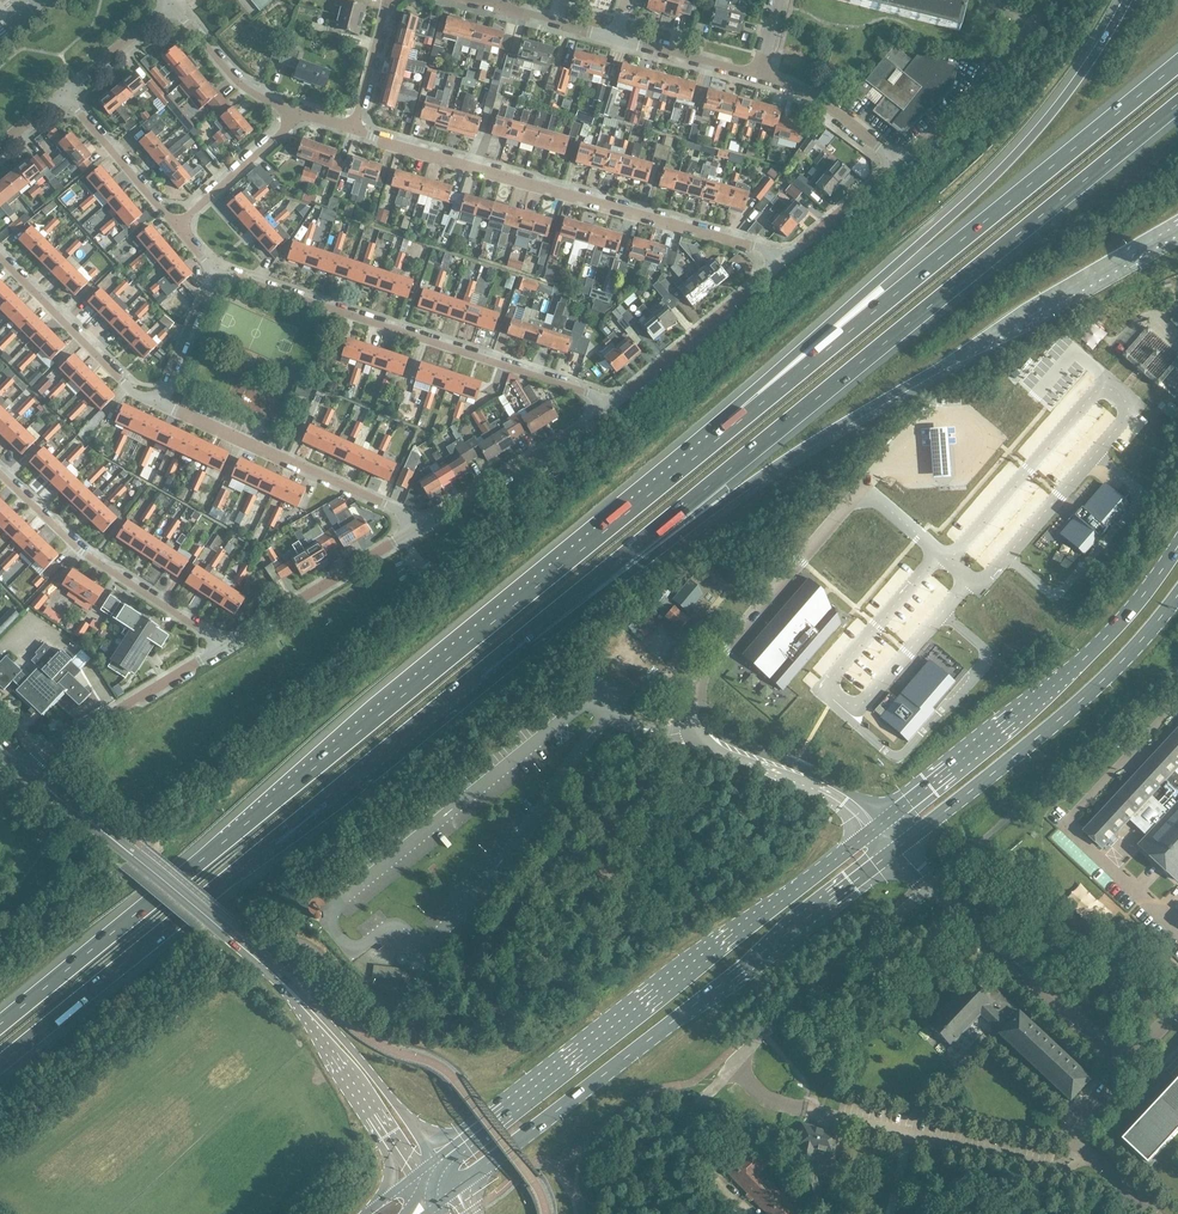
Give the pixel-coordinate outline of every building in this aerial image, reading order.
[(251,1),(260,11),(274,0),(252,0),(251,1)] [(338,16),(362,22),(366,8),(343,2),(343,0),(335,0),(336,0),(334,6),(341,8),(338,16)] [(647,9),(662,13),(666,0),(650,0),(647,9)] [(662,13),(677,17),(678,13),(690,16),(694,0),(666,0),(662,13)] [(724,30),(733,0),(727,0),(723,11),(714,9),(710,26),(724,30)] [(744,17),(746,10),(736,7),(738,0),(733,0),(724,30),(739,34),(744,17)] [(959,28),(958,31),(959,32),(967,1),(966,1),(965,3),(951,0),(846,0),(959,28)] [(358,36),(362,22),(338,16),(337,23),(330,22),(326,36),(340,39),(342,31),(358,36)] [(433,40),(437,24),(438,18),(431,17),(427,31),(420,30),(423,21),(404,16),(400,31),(413,34),(425,38),(433,40)] [(462,23),(455,21),(456,17),(449,16),(448,19),(447,20),(440,19),(435,39),(442,41),(442,40),(443,38),(457,41),(462,23)] [(457,41),(456,44),(455,48),(453,54),(452,59),(457,60),(459,55),(460,48),(461,46),(470,48),(476,27),(462,23),(457,41)] [(325,29),(312,24),(310,29),(323,34),(325,29)] [(485,45),(490,30),(476,27),(470,48),(479,51),(478,53),(476,60),(477,60),(481,61),(485,45)] [(481,61),(486,62),(491,47),(500,49),(503,36),(504,35),(504,34),(490,30),(485,45),(481,61)] [(396,46),(409,49),(413,34),(400,31),(396,46)] [(425,38),(423,44),(431,46),(433,40),(425,38)] [(533,64),(538,43),(536,43),(536,44),(523,41),(520,50),(519,56),(515,55),(515,56),(508,54),(503,72),(499,87),(497,93),(497,95),(501,96),(505,79),(509,80),(510,74),(511,71),(518,73),(520,68),(520,67),(523,68),(524,62),(533,64)] [(541,44),(538,43),(533,64),(542,67),(540,72),(547,74),(548,69),(554,49),(541,46),(541,44)] [(406,64),(425,69),(426,64),(418,62),(407,59),(409,49),(396,46),(392,61),(406,64)] [(957,65),(917,56),(912,61),(910,59),(913,54),(902,46),(898,51),(893,47),(884,59),(884,58),(853,96),(861,102),(872,88),(885,98),(873,112),(902,135),(951,91),(957,65)] [(165,78),(173,71),(187,59),(176,47),(163,59),(168,64),(159,72),(156,68),(157,67),(148,56),(141,62),(149,73),(150,72),(159,83),(165,78)] [(330,72),(303,63),(297,60),(300,52),(285,47),(279,63),(298,70),(294,78),(324,89),(330,72)] [(584,55),(584,54),(578,52),(578,53),(575,53),(571,69),(579,72),(577,79),(584,81),(591,57),(584,55)] [(435,68),(438,57),(431,55),(428,66),(435,68)] [(187,59),(173,71),(183,83),(197,71),(193,67),(196,64),(189,57),(187,59)] [(599,58),(598,59),(591,57),(584,81),(592,83),(594,75),(602,78),(606,61),(605,61),(605,59),(599,58)] [(388,75),(402,79),(404,72),(415,74),(415,72),(423,74),(425,69),(406,64),(392,61),(388,75)] [(638,70),(637,69),(637,67),(631,65),(630,68),(623,66),(617,86),(624,88),(625,85),(633,87),(638,70)] [(554,90),(559,73),(558,73),(560,69),(552,66),(546,89),(553,92),(554,90)] [(431,91),(437,71),(428,69),(422,89),(431,91)] [(652,74),(651,73),(652,71),(645,69),(645,72),(638,70),(633,87),(627,109),(633,110),(638,89),(647,91),(652,74)] [(484,83),(485,79),(486,72),(479,70),(478,74),(476,81),(484,83)] [(499,87),(503,72),(495,70),(492,81),(491,84),(491,85),(499,87)] [(193,95),(207,83),(197,71),(183,83),(193,95)] [(476,81),(478,74),(467,71),(466,78),(476,81)] [(559,73),(554,90),(560,92),(565,75),(559,73)] [(666,77),(666,75),(660,73),(659,75),(652,74),(647,91),(643,106),(649,108),(653,93),(661,95),(662,95),(666,77)] [(147,89),(145,86),(135,74),(123,84),(133,97),(136,100),(136,99),(140,103),(146,98),(143,93),(147,89)] [(384,91),(417,99),(418,94),(399,89),(402,79),(388,75),(384,91)] [(681,81),(680,81),(681,78),(674,77),(673,79),(666,77),(662,95),(661,95),(657,110),(663,112),(667,97),(676,99),(681,81)] [(165,78),(159,83),(158,83),(163,90),(170,84),(165,78)] [(170,102),(163,93),(152,80),(146,84),(165,106),(170,102)] [(560,101),(567,103),(574,82),(567,80),(560,101)] [(695,85),(694,85),(695,82),(688,80),(688,83),(681,81),(676,99),(672,113),(674,114),(675,110),(680,111),(683,101),(690,103),(695,85)] [(217,95),(207,83),(193,95),(189,99),(199,111),(208,103),(214,111),(225,101),(219,94),(217,95)] [(133,97),(123,84),(111,93),(125,109),(132,103),(129,100),(133,97)] [(497,93),(499,87),(491,85),(485,107),(493,109),(497,95),(497,93)] [(603,100),(607,88),(598,86),(595,100),(602,102),(603,100)] [(453,112),(445,110),(451,90),(445,88),(443,93),(444,93),(435,123),(439,125),(438,128),(448,131),(453,112)] [(622,92),(613,89),(607,88),(603,100),(609,102),(611,97),(620,100),(622,92)] [(417,99),(384,91),(380,106),(394,109),(395,102),(408,106),(406,113),(413,114),(417,99)] [(421,119),(435,123),(444,93),(443,93),(438,91),(435,99),(427,97),(425,104),(421,119)] [(723,95),(722,95),(723,92),(716,91),(716,93),(708,91),(701,117),(709,119),(711,111),(718,113),(723,95)] [(523,102),(525,95),(526,93),(525,93),(523,92),(522,95),(516,98),(515,100),(523,102)] [(125,109),(111,93),(100,103),(110,115),(116,110),(127,124),(123,127),(128,132),(137,125),(131,118),(131,117),(124,109),(125,109)] [(457,130),(462,131),(471,101),(472,96),(467,95),(466,99),(462,115),(453,112),(448,131),(456,133),(457,130)] [(504,97),(501,96),(497,95),(493,109),(500,111),(501,106),(503,98),(504,97)] [(738,99),(737,99),(737,96),(731,95),(730,97),(723,95),(718,113),(733,117),(738,99)] [(752,103),(751,103),(752,100),(745,98),(745,101),(738,99),(733,117),(747,121),(752,103)] [(476,135),(477,135),(481,120),(472,118),(476,102),(471,101),(462,131),(467,133),(466,136),(475,139),(476,135)] [(747,121),(762,124),(766,107),(766,104),(759,102),(759,105),(752,103),(747,121)] [(548,110),(555,112),(557,105),(550,104),(548,110)] [(161,144),(156,138),(167,128),(161,121),(172,112),(167,105),(156,114),(150,118),(145,123),(141,126),(149,135),(139,143),(149,154),(161,144)] [(781,118),(779,117),(781,111),(780,110),(780,108),(774,106),(773,109),(766,107),(762,124),(776,128),(778,129),(781,118)] [(507,140),(512,123),(515,110),(507,107),(504,120),(497,118),(492,135),(507,140)] [(230,130),(243,120),(233,108),(221,119),(226,126),(213,138),(216,142),(230,130)] [(566,108),(563,119),(572,121),(575,110),(566,108)] [(692,126),(696,112),(688,110),(684,124),(692,126)] [(512,123),(507,140),(521,144),(526,127),(530,112),(523,111),(519,125),(512,123)] [(526,127),(521,144),(535,148),(540,131),(544,113),(538,111),(533,129),(526,127)] [(145,123),(150,118),(146,112),(140,116),(145,123)] [(540,131),(535,148),(549,152),(554,135),(559,118),(552,116),(547,133),(540,131)] [(798,143),(802,127),(789,123),(790,120),(781,118),(778,129),(776,128),(771,146),(776,148),(779,138),(798,143)] [(220,158),(215,152),(221,147),(220,146),(228,140),(229,141),(235,136),(240,142),(253,131),(243,120),(230,130),(216,142),(211,147),(211,146),(205,151),(214,163),(220,158)] [(644,127),(651,129),(653,122),(646,120),(644,127)] [(718,139),(720,129),(722,121),(716,120),(712,137),(718,139)] [(576,139),(581,125),(573,122),(569,137),(576,139)] [(586,138),(590,126),(584,124),(579,136),(586,138)] [(696,141),(700,127),(692,125),(689,139),(696,141)] [(624,136),(623,141),(622,140),(620,149),(626,150),(628,142),(632,127),(626,126),(624,135),(624,136)] [(66,139),(65,140),(56,130),(50,134),(48,136),(62,153),(53,161),(47,155),(42,160),(48,167),(47,168),(50,172),(62,162),(69,156),(81,145),(72,134),(66,139)] [(167,151),(161,144),(149,154),(159,166),(191,139),(187,135),(167,151)] [(554,135),(549,152),(564,156),(569,139),(554,135)] [(595,149),(590,167),(604,171),(609,153),(612,146),(614,138),(608,136),(606,145),(604,146),(602,151),(595,149)] [(660,160),(666,137),(664,136),(661,146),(657,144),(653,158),(660,160)] [(666,137),(660,160),(666,162),(673,139),(666,137)] [(798,150),(806,157),(815,144),(807,138),(798,150)] [(181,168),(175,160),(195,144),(191,139),(159,166),(169,178),(181,168)] [(314,163),(320,146),(303,140),(297,157),(314,163)] [(62,162),(50,172),(55,177),(67,167),(67,168),(74,162),(78,168),(83,173),(92,166),(88,160),(91,157),(81,145),(69,156),(62,162)] [(298,149),(287,145),(284,154),(295,158),(298,149)] [(590,167),(595,149),(581,145),(576,163),(590,167)] [(624,157),(618,175),(632,180),(638,161),(640,154),(642,146),(636,145),(634,153),(632,152),(630,159),(624,157)] [(314,163),(311,170),(309,178),(315,180),(318,173),(320,173),(322,166),(331,169),(327,180),(337,184),(344,163),(334,160),(337,152),(320,146),(314,163)] [(755,148),(749,146),(747,155),(753,157),(755,148)] [(806,157),(798,150),(793,157),(798,162),(804,161),(807,157),(806,157)] [(206,167),(211,163),(201,151),(196,155),(206,167)] [(716,157),(728,160),(729,153),(718,151),(716,157)] [(618,175),(624,157),(609,153),(604,171),(618,175)] [(821,153),(815,160),(813,162),(826,174),(839,184),(849,172),(836,162),(831,169),(824,163),(828,158),(821,153)] [(743,157),(732,154),(730,162),(741,165),(743,157)] [(367,163),(361,161),(362,159),(355,157),(354,159),(353,159),(349,174),(357,177),(353,193),(358,194),(356,202),(367,163)] [(55,177),(50,172),(47,168),(42,172),(40,174),(30,163),(29,161),(17,170),(28,184),(34,179),(35,178),(38,182),(45,176),(50,182),(54,177),(55,177)] [(638,161),(632,180),(647,184),(652,165),(638,161)] [(678,174),(673,191),(687,195),(692,178),(693,178),(697,163),(690,161),(685,176),(678,174)] [(202,170),(198,166),(193,171),(187,163),(181,168),(169,178),(179,190),(202,170)] [(380,172),(381,167),(381,165),(374,163),(373,165),(367,163),(356,202),(362,204),(368,185),(382,189),(386,174),(380,172)] [(699,180),(693,178),(692,178),(687,195),(701,199),(706,182),(707,182),(708,176),(711,167),(703,165),(699,180)] [(98,192),(111,180),(101,168),(87,179),(98,192)] [(305,168),(302,176),(300,181),(307,184),(309,178),(311,170),(305,168)] [(767,174),(775,180),(780,174),(772,168),(767,174)] [(28,184),(17,170),(6,180),(17,193),(28,184)] [(673,191),(678,174),(664,170),(659,187),(673,191)] [(259,177),(268,187),(274,182),(265,172),(259,177)] [(395,205),(401,206),(410,176),(396,172),(395,175),(389,173),(386,185),(400,189),(395,205)] [(736,183),(739,175),(733,173),(731,181),(736,183)] [(839,184),(826,174),(816,186),(829,196),(839,184)] [(800,175),(793,184),(808,196),(815,188),(800,175)] [(419,195),(424,180),(410,176),(401,206),(406,208),(409,200),(409,201),(412,193),(419,195)] [(715,203),(720,186),(722,180),(708,176),(707,182),(706,182),(701,199),(715,203)] [(227,207),(238,219),(251,207),(257,202),(269,191),(266,188),(268,187),(259,177),(253,183),(260,191),(253,197),(247,202),(241,195),(227,207)] [(760,201),(763,197),(768,192),(774,184),(768,179),(762,187),(754,196),(760,201)] [(9,206),(20,197),(17,193),(6,180),(0,185),(0,195),(6,202),(9,206)] [(111,180),(98,192),(108,203),(121,192),(111,180)] [(424,213),(429,215),(438,184),(424,180),(419,195),(428,198),(424,213)] [(280,185),(276,181),(271,186),(274,190),(280,185)] [(426,223),(425,226),(432,228),(435,217),(437,217),(442,202),(447,204),(453,205),(458,194),(451,192),(452,188),(438,184),(429,215),(426,223)] [(796,201),(802,193),(791,184),(785,192),(796,201)] [(33,189),(38,195),(42,192),(37,185),(33,189)] [(730,207),(734,190),(720,186),(715,203),(730,207)] [(744,211),(749,194),(750,188),(744,186),(742,192),(734,190),(730,207),(729,211),(737,213),(738,210),(744,211)] [(38,195),(33,189),(28,192),(33,199),(38,195)] [(121,192),(108,203),(118,215),(132,204),(121,192)] [(314,204),(317,197),(304,193),(302,200),(314,204)] [(458,220),(459,219),(461,213),(475,217),(480,200),(465,196),(458,194),(453,205),(454,205),(449,216),(450,216),(443,233),(450,236),(457,220),(458,220)] [(9,206),(6,202),(0,195),(0,207),(14,224),(9,227),(14,233),(25,225),(20,219),(19,219),(9,206)] [(85,202),(90,206),(96,201),(92,196),(85,202)] [(770,203),(763,197),(760,201),(755,207),(762,213),(767,206),(770,203)] [(793,202),(788,208),(776,198),(771,204),(774,206),(796,225),(802,219),(803,221),(807,216),(806,215),(807,213),(793,202)] [(335,212),(338,201),(331,199),(328,210),(335,212)] [(479,225),(480,225),(482,219),(489,221),(494,204),(480,200),(475,217),(469,238),(475,240),(479,225)] [(508,208),(509,208),(510,205),(495,200),(495,204),(494,204),(489,221),(483,242),(489,244),(493,229),(501,232),(508,208)] [(42,211),(46,216),(57,207),(53,202),(42,211)] [(83,212),(90,206),(85,202),(79,207),(76,203),(67,210),(73,217),(81,210),(83,212)] [(262,218),(248,230),(259,242),(278,224),(290,214),(295,209),(300,205),(294,203),(274,220),(273,218),(266,224),(262,218)] [(137,220),(142,216),(132,204),(118,215),(105,226),(107,228),(109,226),(111,229),(122,220),(128,227),(122,233),(126,238),(141,226),(137,220)] [(300,205),(295,209),(304,218),(311,208),(300,205)] [(786,238),(796,225),(774,206),(770,210),(774,214),(767,221),(773,226),(786,238)] [(251,207),(238,219),(248,230),(262,218),(267,213),(263,208),(257,213),(251,207)] [(517,229),(522,212),(509,208),(508,208),(501,232),(498,247),(505,249),(511,227),(517,229)] [(522,212),(517,229),(532,233),(536,216),(522,212)] [(20,219),(25,225),(31,219),(27,213),(20,219)] [(421,222),(426,223),(429,215),(424,213),(423,213),(421,222)] [(536,216),(532,233),(530,241),(532,242),(537,239),(538,235),(546,237),(551,221),(536,216)] [(44,230),(48,234),(60,223),(55,218),(44,230)] [(313,220),(312,224),(310,224),(305,239),(311,241),(316,226),(317,222),(313,220)] [(574,245),(580,224),(565,220),(561,233),(556,232),(553,242),(549,256),(556,258),(560,244),(562,244),(563,242),(574,245)] [(278,224),(259,242),(269,254),(283,242),(284,244),(291,238),(278,224)] [(589,245),(593,228),(580,224),(574,245),(571,256),(577,257),(579,250),(587,250),(589,245)] [(105,226),(100,231),(94,235),(96,237),(95,238),(99,243),(106,236),(104,234),(111,229),(109,226),(107,228),(105,226)] [(148,251),(162,239),(151,227),(133,242),(137,248),(142,244),(148,251)] [(19,241),(31,252),(43,239),(38,234),(32,228),(31,229),(19,241)] [(601,255),(603,249),(608,232),(593,228),(589,245),(595,246),(590,266),(597,268),(601,255)] [(117,232),(104,242),(111,251),(124,241),(117,232)] [(617,253),(617,252),(622,236),(608,232),(603,249),(601,255),(608,258),(610,251),(617,253)] [(324,253),(318,270),(333,274),(338,257),(341,250),(346,235),(340,233),(335,249),(333,256),(324,253)] [(394,237),(384,233),(381,240),(392,244),(394,237)] [(42,263),(54,250),(43,239),(31,252),(42,263)] [(148,251),(158,262),(172,251),(162,239),(148,251)] [(42,263),(53,274),(65,261),(82,245),(78,240),(77,240),(61,257),(54,250),(42,263)] [(383,272),(377,289),(392,294),(398,277),(400,270),(401,270),(405,255),(409,241),(404,240),(400,253),(395,268),(392,267),(390,275),(383,272)] [(636,259),(644,261),(649,244),(634,240),(627,264),(627,265),(628,265),(634,267),(636,259)] [(303,265),(309,248),(294,243),(288,260),(303,265)] [(353,262),(348,279),(362,284),(368,267),(371,260),(375,245),(370,243),(365,258),(362,265),(353,262)] [(545,260),(546,260),(550,245),(544,244),(542,243),(538,258),(540,258),(538,265),(543,266),(545,260)] [(664,271),(666,264),(668,257),(662,255),(664,248),(649,244),(644,261),(658,265),(657,269),(664,271)] [(318,270),(324,253),(309,248),(303,265),(318,270)] [(486,251),(481,250),(479,257),(484,259),(486,257),(488,254),(486,251)] [(168,274),(182,263),(172,251),(158,262),(168,274)] [(668,257),(666,264),(673,266),(677,253),(669,251),(668,257)] [(119,255),(112,262),(118,269),(126,261),(119,255)] [(130,266),(134,271),(146,260),(142,255),(130,266)] [(348,279),(353,262),(338,257),(333,274),(348,279)] [(507,266),(521,270),(523,263),(509,259),(507,266)] [(617,275),(621,262),(614,260),(608,279),(616,282),(617,275)] [(65,261),(53,274),(64,285),(76,272),(80,269),(75,264),(72,268),(65,261)] [(713,261),(701,271),(716,288),(727,278),(727,277),(734,271),(727,263),(720,269),(713,261)] [(617,275),(624,277),(628,265),(627,265),(627,264),(621,262),(617,275)] [(182,263),(168,274),(150,290),(154,294),(166,283),(168,285),(174,281),(178,286),(192,275),(182,263)] [(377,289),(383,272),(368,267),(362,284),(377,289)] [(93,278),(98,273),(94,268),(89,274),(93,278)] [(645,277),(648,269),(642,268),(639,275),(645,277)] [(494,277),(496,271),(489,269),(487,274),(494,277)] [(716,288),(701,271),(696,276),(691,270),(686,275),(690,280),(704,297),(716,288)] [(76,272),(64,285),(75,296),(88,284),(76,272)] [(137,278),(132,273),(132,272),(128,275),(133,281),(137,278)] [(438,279),(443,281),(446,274),(440,272),(438,279)] [(658,282),(668,294),(674,289),(662,275),(657,281),(658,282)] [(398,277),(392,294),(407,299),(413,282),(398,277)] [(527,280),(519,278),(515,289),(523,292),(524,288),(537,292),(539,284),(527,280)] [(441,289),(443,281),(438,279),(435,287),(441,289)] [(704,297),(690,280),(684,286),(680,281),(674,285),(693,307),(704,297)] [(100,314),(112,302),(129,286),(125,281),(108,297),(101,291),(88,303),(100,314)] [(468,289),(474,291),(476,284),(470,282),(468,289)] [(652,315),(665,331),(676,321),(670,313),(678,306),(668,294),(658,282),(653,286),(664,299),(660,302),(661,303),(656,307),(658,309),(652,315)] [(0,289),(0,309),(14,296),(4,286),(0,289)] [(639,288),(634,294),(638,299),(643,292),(639,288)] [(471,299),(474,291),(468,289),(465,297),(471,299)] [(124,306),(132,294),(125,290),(118,303),(124,306)] [(592,290),(590,297),(609,304),(611,296),(592,290)] [(433,312),(439,296),(424,291),(418,307),(433,312)] [(524,291),(523,298),(539,302),(540,295),(524,291)] [(439,296),(433,312),(448,317),(454,301),(456,295),(450,293),(448,299),(439,296)] [(160,305),(165,300),(161,294),(155,299),(160,305)] [(14,296),(0,309),(10,320),(24,306),(14,296)] [(563,316),(566,306),(567,302),(568,300),(562,298),(560,304),(558,303),(551,326),(544,324),(537,344),(552,349),(563,316)] [(501,308),(503,301),(497,299),(495,307),(501,308)] [(463,322),(468,305),(454,301),(448,317),(463,322)] [(111,325),(123,313),(112,302),(100,314),(111,325)] [(135,314),(140,319),(151,308),(147,303),(135,314)] [(665,331),(652,315),(643,305),(642,306),(641,304),(637,306),(639,308),(638,309),(646,320),(640,324),(642,326),(641,327),(653,341),(665,331)] [(478,327),(483,310),(468,305),(463,322),(478,327)] [(10,320),(16,326),(11,331),(11,332),(0,343),(0,349),(1,350),(16,336),(15,336),(21,330),(34,316),(24,306),(10,320)] [(564,330),(568,317),(571,307),(566,306),(563,316),(552,349),(567,354),(568,350),(576,352),(577,346),(580,340),(584,327),(577,325),(574,334),(572,334),(572,333),(564,330)] [(620,306),(616,310),(630,327),(636,322),(627,312),(626,312),(620,306)] [(82,332),(97,321),(87,308),(72,319),(82,332)] [(508,334),(523,339),(532,310),(526,308),(521,323),(512,321),(508,334)] [(483,310),(478,327),(493,332),(498,315),(483,310)] [(537,312),(532,310),(523,339),(537,344),(544,324),(534,320),(537,312)] [(630,327),(616,310),(612,313),(618,321),(617,322),(619,324),(625,331),(630,327)] [(122,336),(134,324),(123,313),(111,325),(122,336)] [(31,340),(44,326),(34,316),(21,330),(31,340)] [(163,331),(157,337),(161,341),(162,340),(163,340),(168,335),(171,339),(173,337),(172,337),(175,335),(170,330),(174,324),(164,316),(159,322),(166,328),(163,331)] [(676,323),(652,344),(658,351),(682,331),(676,323)] [(134,324),(122,336),(133,347),(145,335),(150,330),(144,325),(140,329),(134,324)] [(44,326),(31,340),(41,350),(55,337),(44,326)] [(619,339),(613,333),(607,338),(611,343),(616,348),(617,349),(628,362),(639,352),(635,347),(628,338),(627,338),(626,337),(624,334),(619,339)] [(145,335),(133,347),(144,359),(157,346),(145,335)] [(55,337),(41,350),(51,361),(65,347),(55,337)] [(611,343),(607,338),(602,342),(606,347),(611,343)] [(357,362),(363,345),(348,340),(342,357),(340,362),(347,364),(349,359),(357,362)] [(580,340),(577,346),(584,348),(586,341),(580,340)] [(372,366),(378,349),(363,345),(357,362),(372,366)] [(604,358),(605,359),(616,372),(628,362),(617,349),(616,348),(604,358)] [(166,354),(160,349),(155,355),(160,360),(166,354)] [(387,371),(392,354),(378,349),(372,366),(387,371)] [(18,374),(22,371),(36,356),(32,352),(14,370),(18,374)] [(392,354),(387,371),(402,376),(408,359),(392,354)] [(55,390),(59,394),(66,387),(65,386),(71,380),(70,380),(84,366),(74,356),(60,369),(66,376),(61,381),(62,382),(55,390)] [(640,356),(616,378),(621,384),(645,362),(640,356)] [(421,364),(416,381),(414,386),(420,388),(422,383),(431,386),(437,369),(421,364)] [(80,390),(94,376),(84,366),(70,380),(71,380),(80,390)] [(446,391),(451,374),(437,369),(431,386),(446,391)] [(31,386),(34,383),(43,375),(37,370),(26,381),(31,386)] [(451,374),(446,391),(460,395),(466,378),(451,374)] [(544,426),(522,390),(516,381),(513,375),(509,374),(507,382),(512,384),(525,404),(527,407),(515,414),(509,404),(503,407),(510,418),(509,418),(520,436),(529,430),(531,434),(544,426)] [(91,400),(104,386),(94,376),(80,390),(91,400)] [(13,381),(23,392),(28,387),(17,377),(13,381)] [(42,395),(52,384),(46,378),(35,388),(42,395)] [(466,378),(460,395),(453,418),(459,420),(467,397),(476,400),(481,383),(466,378)] [(13,381),(10,379),(9,379),(0,389),(0,395),(13,381)] [(104,386),(91,400),(101,411),(115,397),(104,386)] [(529,386),(522,390),(544,426),(558,418),(548,403),(542,407),(529,386)] [(295,394),(308,399),(311,391),(298,387),(295,394)] [(52,401),(59,394),(55,390),(47,397),(52,401)] [(307,414),(313,417),(321,399),(316,396),(314,401),(312,401),(307,414)] [(24,405),(28,410),(35,402),(33,400),(31,398),(24,405)] [(4,411),(11,405),(12,403),(8,399),(6,401),(0,407),(0,416),(4,411)] [(75,410),(79,415),(87,407),(82,403),(75,410)] [(17,413),(20,416),(21,417),(28,410),(24,405),(17,413)] [(129,429),(137,412),(124,405),(116,423),(124,427),(121,434),(117,444),(111,441),(105,456),(113,460),(116,454),(118,455),(130,430),(129,429)] [(1161,411),(1173,420),(1177,415),(1165,406),(1161,411)] [(339,440),(332,456),(346,462),(353,446),(356,439),(363,424),(369,410),(364,408),(361,414),(358,422),(351,437),(350,436),(346,443),(339,440)] [(326,416),(331,418),(334,411),(329,409),(326,416)] [(475,412),(501,453),(514,445),(511,441),(520,436),(509,418),(500,424),(503,427),(505,430),(498,434),(494,427),(492,428),(480,409),(475,412)] [(72,422),(79,415),(75,410),(68,417),(63,422),(70,428),(74,424),(72,422)] [(84,441),(107,416),(101,410),(77,435),(84,441)] [(0,416),(0,434),(1,435),(14,421),(10,417),(4,411),(0,416)] [(34,411),(22,423),(28,429),(40,417),(34,411)] [(142,435),(150,418),(137,412),(129,429),(130,430),(142,435)] [(487,461),(501,453),(475,412),(471,415),(483,435),(475,440),(474,438),(464,444),(474,459),(483,454),(487,461)] [(328,426),(331,418),(326,416),(322,423),(328,426)] [(155,441),(163,424),(150,418),(142,435),(155,441)] [(11,445),(25,431),(14,421),(1,435),(11,445)] [(50,430),(54,434),(61,427),(57,423),(50,430)] [(168,447),(176,430),(163,424),(155,441),(168,447)] [(317,449),(325,433),(310,426),(303,442),(317,449)] [(932,477),(950,476),(950,471),(948,434),(948,427),(929,428),(930,435),(932,471),(932,477)] [(47,442),(54,434),(50,430),(43,437),(47,442)] [(181,454),(189,436),(176,430),(168,447),(181,454)] [(25,431),(11,445),(22,455),(36,442),(25,431)] [(332,456),(339,440),(325,433),(317,449),(332,456)] [(47,450),(53,455),(67,440),(60,435),(47,450)] [(383,442),(388,445),(392,438),(386,435),(383,442)] [(194,460),(202,442),(189,436),(181,454),(194,460)] [(464,444),(459,436),(454,439),(456,442),(446,448),(451,455),(443,460),(447,466),(456,480),(470,472),(465,464),(474,459),(464,444)] [(207,466),(215,448),(202,442),(194,460),(207,466)] [(385,452),(388,445),(383,442),(379,450),(385,452)] [(73,453),(77,457),(85,449),(80,445),(73,453)] [(143,456),(148,458),(153,449),(147,446),(143,456)] [(360,469),(367,453),(353,446),(346,462),(360,469)] [(215,448),(207,466),(221,472),(229,454),(215,448)] [(41,473),(54,459),(43,449),(30,463),(41,473)] [(418,454),(411,451),(396,485),(406,490),(420,458),(418,454)] [(456,480),(447,466),(443,460),(438,451),(432,455),(441,470),(433,474),(442,489),(443,491),(451,486),(450,484),(456,480)] [(71,464),(77,457),(73,453),(66,460),(61,466),(54,459),(41,473),(51,483),(65,469),(65,470),(71,464)] [(374,475),(381,459),(367,453),(360,469),(374,475)] [(144,467),(148,458),(143,456),(138,465),(144,467)] [(169,468),(174,470),(179,461),(173,458),(169,468)] [(245,483),(253,466),(240,459),(232,477),(233,478),(230,485),(242,490),(245,483)] [(381,459),(374,475),(389,482),(396,466),(381,459)] [(87,480),(91,484),(104,470),(105,469),(104,468),(101,465),(87,480)] [(258,489),(266,472),(253,466),(245,483),(258,489)] [(442,489),(433,474),(429,467),(421,472),(425,479),(419,483),(428,497),(429,497),(430,499),(438,494),(436,492),(442,489)] [(170,479),(174,470),(169,468),(165,477),(168,479),(163,490),(167,492),(172,481),(170,479)] [(75,479),(65,470),(65,469),(51,483),(61,493),(75,479)] [(195,480),(200,482),(205,473),(199,471),(195,480)] [(266,472),(258,489),(271,495),(279,478),(266,472)] [(142,482),(135,478),(132,483),(139,487),(142,482)] [(279,478),(271,495),(284,501),(292,484),(279,478)] [(72,503),(85,489),(75,479),(61,493),(72,503)] [(196,492),(200,482),(195,480),(191,489),(196,492)] [(292,484),(284,501),(298,508),(299,505),(301,506),(296,517),(301,519),(308,503),(301,500),(306,490),(292,484)] [(115,492),(119,496),(126,489),(122,485),(115,492)] [(1109,526),(1111,528),(1115,524),(1113,523),(1128,506),(1105,485),(1083,509),(1082,507),(1078,511),(1073,516),(1075,518),(1070,523),(1061,534),(1081,552),(1084,555),(1092,546),(1094,547),(1097,544),(1095,542),(1098,539),(1107,530),(1106,530),(1109,526)] [(85,489),(72,503),(82,513),(96,499),(102,493),(97,489),(91,495),(85,489)] [(217,516),(221,510),(230,493),(221,489),(213,506),(209,515),(217,519),(218,517),(217,516)] [(234,491),(231,497),(244,502),(247,496),(234,491)] [(112,504),(119,496),(115,492),(108,500),(102,505),(96,499),(82,513),(93,523),(111,504),(112,503),(112,504)] [(429,501),(432,507),(447,497),(444,492),(429,501)] [(246,504),(252,506),(256,497),(250,494),(246,504)] [(343,500),(335,505),(358,541),(364,537),(365,539),(372,535),(361,517),(353,522),(346,511),(348,509),(343,500)] [(29,503),(23,510),(38,524),(44,516),(29,503)] [(111,504),(93,523),(103,533),(122,514),(111,504)] [(146,512),(151,516),(156,507),(151,504),(146,512)] [(248,516),(252,506),(246,504),(241,513),(248,516)] [(344,550),(358,541),(335,505),(330,508),(335,516),(339,522),(337,523),(341,529),(334,533),(332,529),(324,534),(333,549),(341,544),(344,550)] [(17,516),(6,506),(0,513),(0,527),(3,530),(17,516)] [(272,515),(278,518),(283,509),(276,506),(272,515)] [(196,511),(191,518),(197,522),(201,516),(196,511)] [(145,524),(151,516),(146,512),(140,521),(145,524)] [(226,524),(229,518),(223,514),(219,521),(226,524)] [(274,527),(278,518),(272,515),(268,524),(274,527)] [(17,516),(3,530),(9,536),(1,544),(6,548),(13,540),(27,526),(17,516)] [(170,528),(175,531),(181,523),(176,520),(170,528)] [(129,546),(140,530),(127,522),(117,538),(129,546)] [(274,527),(272,531),(279,534),(282,528),(275,525),(274,527)] [(24,550),(37,536),(27,526),(13,540),(24,550)] [(170,540),(175,531),(170,528),(165,537),(170,540)] [(140,530),(129,546),(141,554),(152,538),(140,530)] [(333,549),(324,534),(308,544),(300,530),(294,534),(299,542),(315,568),(328,560),(325,554),(333,549)] [(34,560),(48,546),(37,536),(24,550),(34,560)] [(152,538),(141,554),(153,562),(164,546),(152,538)] [(193,555),(197,558),(202,549),(205,545),(200,541),(191,554),(193,555)] [(315,568),(299,542),(292,546),(298,555),(291,559),(283,565),(279,559),(278,559),(271,548),(265,551),(272,563),(271,564),(281,580),(298,570),(301,576),(315,568)] [(48,546),(34,560),(35,560),(30,566),(40,575),(59,556),(48,546)] [(164,546),(153,562),(165,570),(176,554),(164,546)] [(215,557),(220,561),(225,552),(220,549),(215,557)] [(8,560),(12,564),(20,557),(15,552),(8,560)] [(176,554),(165,570),(178,578),(188,562),(176,554)] [(202,556),(198,565),(204,569),(209,559),(202,556)] [(214,569),(220,561),(215,557),(209,566),(208,565),(204,572),(196,567),(186,583),(198,591),(209,575),(213,569),(214,569)] [(914,558),(908,564),(916,571),(921,564),(914,558)] [(5,571),(12,564),(8,560),(1,567),(5,571)] [(239,573),(244,577),(250,568),(245,565),(239,573)] [(63,586),(70,590),(67,595),(75,600),(88,581),(73,571),(63,586)] [(238,585),(244,577),(239,573),(233,582),(238,585)] [(267,578),(274,587),(280,582),(274,574),(267,578)] [(210,599),(221,583),(209,575),(198,591),(210,599)] [(37,588),(44,580),(39,576),(32,583),(37,588)] [(932,590),(940,581),(935,577),(928,586),(932,590)] [(88,581),(75,600),(76,601),(73,604),(88,614),(94,606),(103,591),(88,581)] [(222,607),(233,591),(221,583),(210,599),(222,607)] [(666,617),(664,618),(679,631),(689,620),(685,616),(702,597),(687,584),(670,603),(663,597),(654,607),(666,617)] [(765,671),(767,668),(787,685),(840,625),(820,607),(823,603),(802,585),(744,653),(765,671)] [(233,591),(222,607),(235,615),(245,599),(233,591)] [(38,610),(48,599),(42,593),(32,604),(38,610)] [(110,595),(100,611),(111,617),(121,602),(110,595)] [(141,616),(125,605),(115,620),(126,627),(121,634),(127,638),(112,661),(112,660),(111,661),(120,667),(116,673),(125,679),(139,658),(140,657),(142,653),(145,655),(152,643),(162,649),(162,648),(169,636),(158,629),(158,628),(159,628),(141,616)] [(19,616),(12,609),(0,621),(0,635),(19,616)] [(69,632),(72,628),(61,620),(58,624),(69,632)] [(81,638),(89,626),(83,621),(74,634),(81,638)] [(101,627),(98,632),(97,633),(98,636),(101,638),(103,637),(106,632),(105,629),(103,627),(101,627)] [(52,704),(64,692),(79,707),(90,694),(75,679),(82,672),(71,662),(72,661),(62,651),(58,655),(47,645),(37,655),(48,665),(42,671),(39,668),(28,679),(22,672),(22,671),(7,656),(0,663),(0,687),(4,691),(13,681),(20,687),(16,692),(42,716),(52,704)] [(954,683),(952,681),(929,662),(901,694),(882,717),(909,741),(917,732),(914,729),(928,714),(930,716),(935,711),(932,708),(954,683)] [(878,728),(883,721),(874,714),(869,721),(878,728)] [(1083,831),(1104,850),(1131,821),(1147,836),(1138,845),(1177,882),(1177,729),(1083,831)] [(1034,971),(1019,957),(1015,962),(1029,976),(1034,971)] [(394,972),(395,964),(375,963),(375,984),(398,985),(398,972),(394,972)] [(994,1029),(998,1032),(996,1034),(1070,1102),(1092,1079),(986,980),(978,988),(969,979),(926,1024),(951,1047),(980,1016),(994,1029)] [(781,1042),(792,1054),(805,1044),(793,1032),(781,1042)] [(1123,1138),(1149,1162),(1177,1132),(1177,1128),(1177,1079),(1123,1138)] [(832,1154),(838,1132),(801,1123),(796,1145),(798,1145),(797,1149),(796,1157),(796,1161),(796,1164),(797,1168),(809,1211),(826,1206),(822,1191),(815,1170),(814,1165),(814,1162),(814,1160),(815,1153),(816,1150),(832,1154)] [(742,1189),(757,1175),(768,1164),(752,1148),(726,1172),(742,1189)] [(760,1208),(777,1191),(767,1181),(764,1183),(757,1175),(742,1189),(747,1194),(746,1196),(751,1201),(753,1200),(760,1208)] [(760,1208),(766,1213),(799,1213),(777,1191),(760,1208)]
